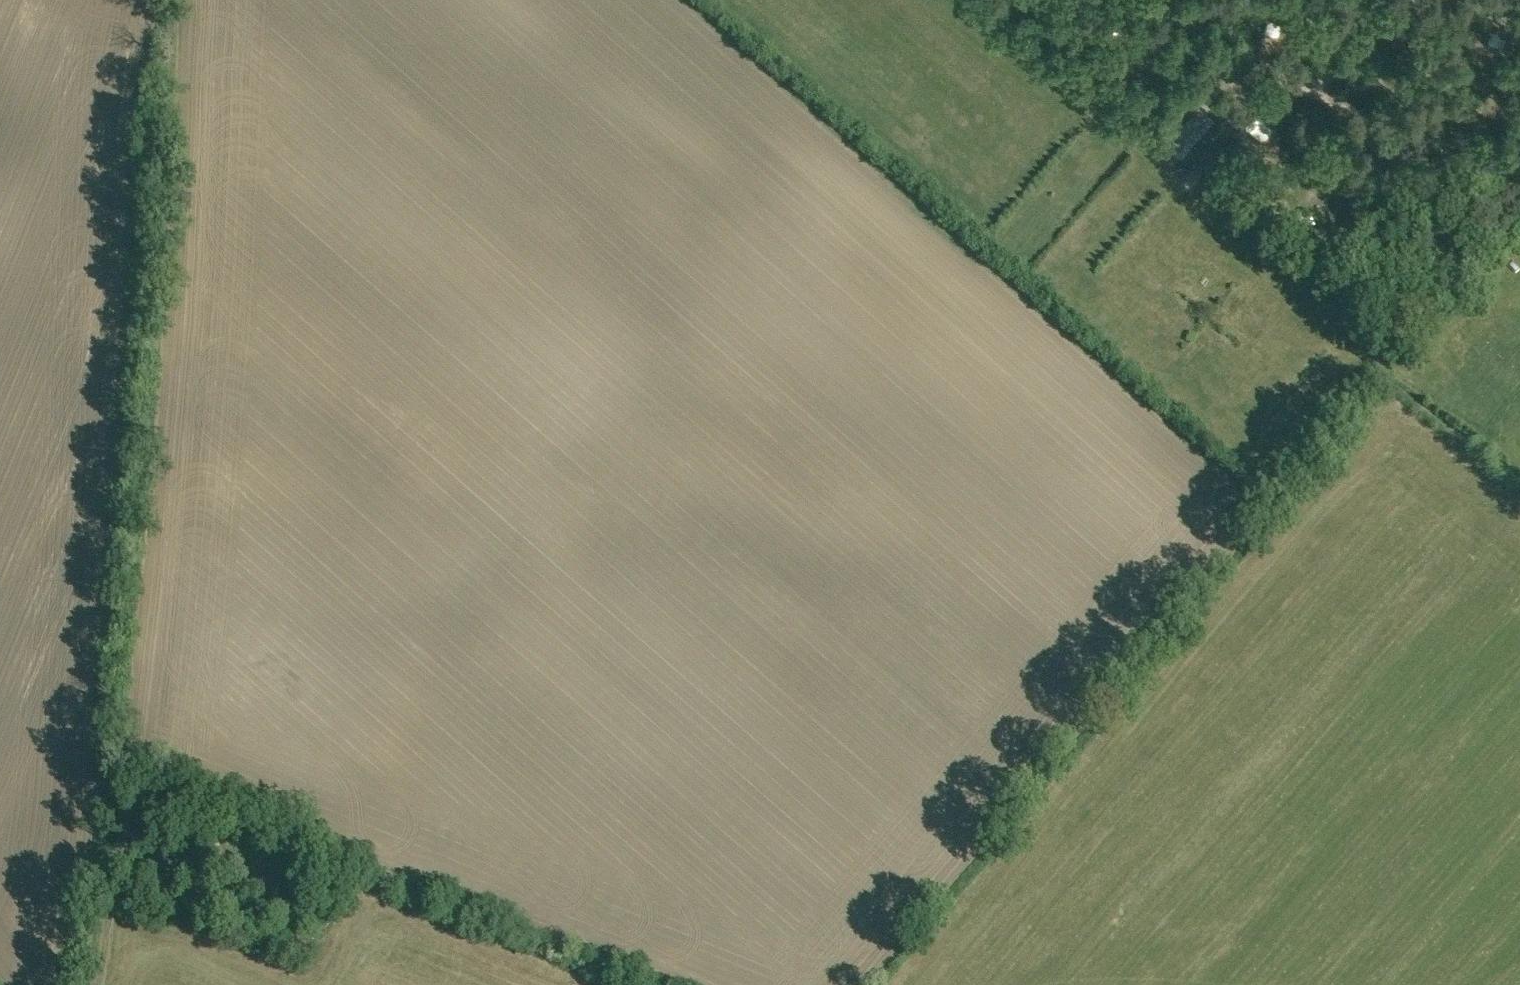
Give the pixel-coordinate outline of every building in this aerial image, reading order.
[(1199,105),(1198,105),(1165,144),(1166,143),(1177,152),(1176,154),(1177,154),(1210,115),(1209,116),(1198,106),(1199,105)]
